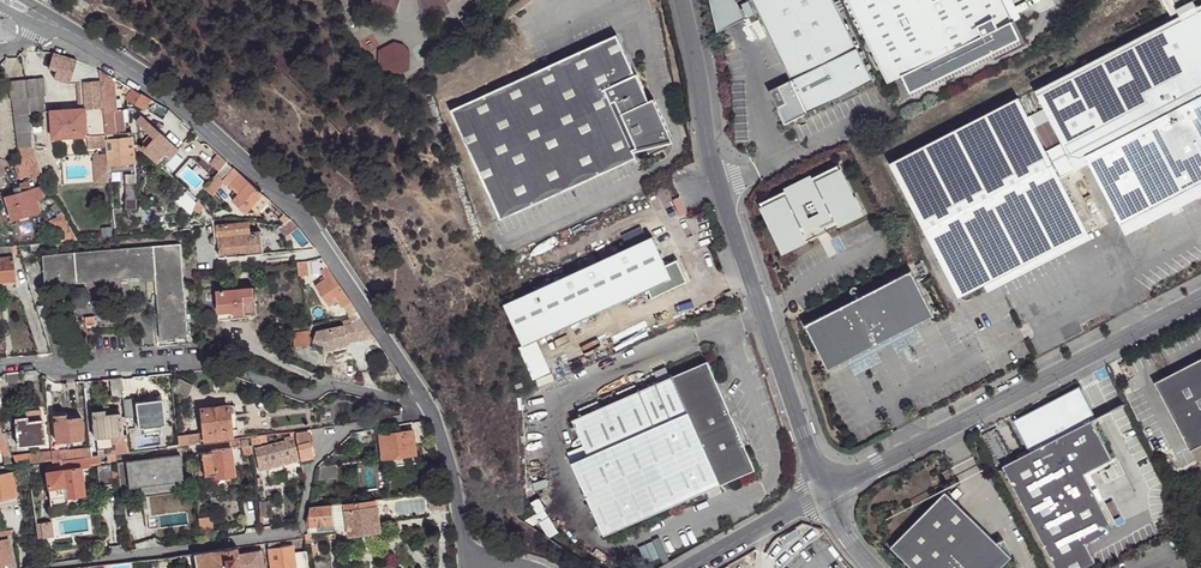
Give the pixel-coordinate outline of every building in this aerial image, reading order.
[(368,9),(375,15),(384,9),(395,14),(401,0),(372,0),(368,9)] [(422,17),(435,13),(444,19),(452,14),(450,3),(452,0),(419,0),(422,17)] [(806,114),(873,81),(833,0),(751,0),(806,114)] [(886,83),(900,77),(908,92),(1021,39),(1012,22),(1020,18),(1011,0),(846,0),(886,83)] [(1033,89),(1059,141),(1073,169),(1087,161),(1125,235),(1200,196),(1200,2),(1033,89)] [(504,221),(641,158),(639,153),(680,143),(659,100),(653,102),(641,75),(639,76),(620,35),(454,112),(504,221)] [(62,57),(55,54),(50,69),(57,72),(54,79),(71,85),(79,84),(79,83),(85,65),(62,57)] [(26,80),(29,97),(45,95),(46,95),(44,77),(26,80)] [(19,99),(29,97),(26,80),(17,81),(19,99)] [(19,99),(17,81),(9,82),(11,100),(13,100),(19,99)] [(52,111),(53,139),(89,138),(87,109),(104,109),(102,83),(101,81),(79,83),(79,84),(80,110),(52,111)] [(108,157),(109,164),(134,161),(132,137),(128,137),(127,133),(124,132),(122,110),(117,110),(114,82),(102,83),(104,109),(107,137),(108,149),(108,157)] [(151,99),(132,88),(126,98),(145,109),(151,99)] [(30,105),(31,113),(47,112),(45,95),(29,97),(30,105)] [(1073,169),(1059,141),(1043,149),(1016,96),(887,162),(957,299),(1086,232),(1057,177),(1073,169)] [(14,108),(30,105),(29,97),(19,99),(13,100),(14,108)] [(15,116),(31,113),(30,105),(14,108),(15,116)] [(107,137),(104,109),(87,109),(89,138),(107,137)] [(171,111),(169,110),(163,119),(174,129),(180,119),(171,111)] [(16,124),(32,122),(31,113),(15,116),(16,124)] [(141,115),(136,122),(150,135),(142,144),(144,146),(141,149),(162,168),(179,150),(141,115)] [(17,132),(33,130),(32,122),(16,124),(17,132)] [(18,140),(34,138),(33,130),(17,132),(18,140)] [(107,137),(89,138),(89,150),(108,149),(107,137)] [(20,148),(35,146),(34,138),(18,140),(19,148),(20,148)] [(217,152),(207,143),(202,149),(212,157),(217,152)] [(28,156),(36,153),(36,149),(35,146),(20,148),(23,158),(28,156)] [(227,162),(217,152),(212,157),(223,167),(227,162)] [(36,181),(40,180),(44,178),(36,153),(28,156),(34,173),(36,181)] [(20,178),(34,173),(28,156),(23,158),(14,161),(20,178)] [(109,164),(108,157),(93,158),(95,187),(111,186),(109,164)] [(208,184),(216,191),(225,182),(224,181),(235,169),(227,162),(223,167),(208,184)] [(834,165),(758,204),(783,253),(860,214),(858,210),(861,209),(854,196),(851,197),(834,165)] [(236,198),(233,201),(246,213),(251,208),(263,195),(235,169),(224,181),(225,182),(236,192),(239,194),(236,198)] [(19,183),(22,191),(31,189),(28,181),(19,183)] [(216,191),(208,184),(205,188),(213,195),(216,191)] [(8,207),(36,199),(42,197),(40,187),(31,189),(22,191),(5,196),(8,207)] [(270,201),(263,195),(251,208),(258,214),(270,201)] [(183,196),(177,204),(187,212),(193,204),(183,196)] [(39,211),(36,199),(8,207),(11,219),(39,211)] [(205,208),(200,202),(195,211),(202,215),(205,208)] [(116,232),(114,213),(111,213),(111,220),(98,221),(98,227),(108,227),(108,233),(116,232)] [(296,224),(284,213),(280,218),(285,222),(277,229),(285,238),(291,234),(299,228),(296,224)] [(55,218),(65,240),(77,239),(65,214),(55,218)] [(249,233),(249,230),(248,225),(244,224),(234,225),(234,224),(216,226),(219,257),(263,253),(260,232),(253,233),(249,233)] [(316,249),(299,228),(291,234),(304,250),(316,249)] [(373,234),(367,240),(372,246),(381,241),(373,234)] [(655,238),(507,307),(526,349),(651,291),(655,300),(686,285),(689,279),(680,261),(668,266),(655,238)] [(367,240),(358,247),(363,254),(364,254),(373,247),(372,246),(367,240)] [(42,255),(45,285),(155,276),(161,340),(187,337),(179,244),(42,255)] [(16,287),(12,252),(19,252),(17,245),(16,245),(0,247),(0,289),(16,287)] [(335,262),(340,268),(344,266),(345,266),(340,259),(339,260),(335,262)] [(297,263),(300,272),(307,271),(306,262),(297,263)] [(336,279),(328,267),(321,272),(326,279),(324,281),(327,286),(336,279)] [(826,368),(931,314),(909,270),(803,324),(826,368)] [(396,287),(388,275),(381,279),(385,285),(380,288),(383,292),(388,289),(389,291),(396,287)] [(343,290),(336,279),(327,286),(326,286),(333,297),(334,296),(338,300),(342,307),(351,301),(343,290)] [(326,302),(333,297),(326,286),(327,286),(324,281),(316,287),(326,302)] [(234,311),(234,315),(247,314),(256,313),(254,287),(243,288),(232,289),(228,289),(216,290),(218,313),(234,311)] [(735,300),(732,292),(725,294),(728,302),(735,300)] [(329,307),(338,300),(334,296),(333,297),(326,302),(329,307)] [(235,318),(234,315),(234,311),(218,313),(219,319),(235,318)] [(374,337),(358,311),(354,314),(354,315),(350,315),(355,322),(352,324),(362,339),(374,337)] [(345,326),(344,326),(348,343),(362,339),(352,324),(345,326)] [(348,343),(344,326),(317,332),(315,339),(323,342),(325,351),(338,348),(337,347),(348,344),(348,343)] [(306,333),(292,336),(295,348),(308,345),(306,333)] [(1153,385),(1189,454),(1200,447),(1200,360),(1153,385)] [(753,471),(706,363),(572,421),(585,449),(576,453),(580,461),(570,465),(602,537),(753,471)] [(23,371),(8,372),(9,385),(24,384),(23,371)] [(178,378),(173,386),(173,389),(186,395),(191,385),(178,378)] [(122,394),(120,379),(111,380),(112,395),(122,394)] [(1027,455),(1031,452),(1017,426),(1073,395),(1088,421),(1093,419),(1075,388),(1009,424),(1027,455)] [(1055,567),(1087,567),(1096,563),(1086,545),(1113,530),(1082,475),(1109,460),(1088,421),(1073,395),(1017,426),(1031,452),(1027,455),(1000,470),(1055,567)] [(162,399),(136,402),(139,427),(165,424),(162,399)] [(203,432),(205,442),(231,439),(231,430),(228,405),(201,408),(203,432)] [(235,405),(228,405),(231,430),(237,429),(235,405)] [(112,436),(122,435),(119,412),(105,413),(105,409),(92,410),(96,438),(112,436)] [(28,421),(42,420),(41,411),(27,413),(27,417),(28,421)] [(54,414),(57,441),(72,440),(84,439),(81,415),(66,417),(66,413),(54,414)] [(43,420),(42,420),(28,421),(27,417),(15,418),(18,446),(45,443),(43,420)] [(9,449),(0,427),(0,450),(9,449)] [(384,458),(417,454),(414,431),(381,435),(384,458)] [(179,445),(189,444),(193,443),(197,443),(205,442),(203,432),(198,432),(198,433),(178,435),(179,445)] [(296,436),(300,459),(313,456),(311,446),(308,434),(308,433),(296,436)] [(114,453),(116,452),(128,451),(126,435),(122,435),(112,436),(113,444),(114,453)] [(251,442),(252,445),(261,443),(260,435),(250,437),(251,442)] [(259,470),(300,459),(296,436),(284,438),(285,441),(255,449),(259,470)] [(229,447),(230,448),(241,446),(240,439),(208,443),(212,449),(229,447)] [(90,447),(91,455),(114,453),(113,444),(90,446),(90,447)] [(251,452),(253,452),(252,445),(249,445),(241,446),(243,456),(251,455),(251,452)] [(233,474),(230,448),(229,447),(212,449),(212,452),(215,474),(215,476),(233,474)] [(73,449),(74,457),(85,456),(85,448),(73,449)] [(58,459),(59,459),(62,459),(74,457),(73,449),(52,451),(52,461),(58,459)] [(136,452),(136,459),(154,457),(155,460),(165,459),(165,455),(164,449),(136,452)] [(36,462),(52,461),(52,451),(35,453),(36,462)] [(204,476),(215,474),(212,452),(201,453),(203,468),(204,476)] [(20,464),(36,462),(35,453),(19,455),(20,464)] [(418,463),(417,454),(384,458),(385,467),(418,463)] [(74,457),(62,459),(63,469),(82,467),(91,465),(91,464),(90,458),(89,455),(85,456),(74,457)] [(12,465),(9,456),(0,458),(0,466),(12,465)] [(154,457),(136,459),(140,485),(140,486),(158,484),(155,460),(154,457)] [(59,459),(58,459),(58,463),(46,465),(51,505),(68,503),(67,496),(63,469),(62,459),(59,459)] [(140,485),(136,459),(128,461),(132,486),(140,485)] [(318,466),(316,481),(334,479),(332,464),(318,466)] [(116,484),(114,465),(99,466),(101,485),(116,484)] [(63,469),(67,496),(85,493),(82,467),(63,469)] [(12,476),(11,471),(8,472),(0,473),(0,506),(16,503),(12,476)] [(448,491),(428,493),(430,508),(441,507),(441,506),(450,505),(448,491)] [(85,493),(67,496),(68,503),(68,505),(86,503),(85,493)] [(947,493),(892,549),(912,567),(1005,567),(1009,564),(1014,559),(1013,558),(1000,545),(947,493)] [(345,503),(332,505),(334,522),(334,528),(335,530),(349,528),(350,534),(381,530),(375,499),(345,503)] [(547,510),(541,499),(533,504),(539,514),(547,510)] [(258,502),(260,516),(270,515),(269,501),(258,502)] [(332,505),(310,507),(307,525),(310,525),(334,522),(332,505)] [(199,520),(202,536),(211,535),(212,535),(210,519),(199,520)] [(195,537),(202,536),(199,520),(193,521),(195,537)] [(52,521),(38,523),(39,538),(54,536),(52,521)] [(334,528),(334,522),(310,525),(311,531),(334,528)] [(382,540),(381,530),(350,534),(352,544),(382,540)] [(305,534),(305,537),(306,543),(314,542),(312,533),(305,534)] [(11,563),(8,540),(0,541),(0,564),(11,563)] [(1007,542),(1000,545),(1013,558),(1015,557),(1007,542)] [(272,567),(309,567),(306,544),(293,546),(283,547),(269,549),(272,567)] [(238,555),(236,547),(194,554),(196,567),(240,567),(238,555)] [(262,552),(243,554),(238,555),(240,567),(265,567),(262,552)] [(181,555),(182,567),(187,566),(187,567),(196,567),(194,554),(181,555)]
